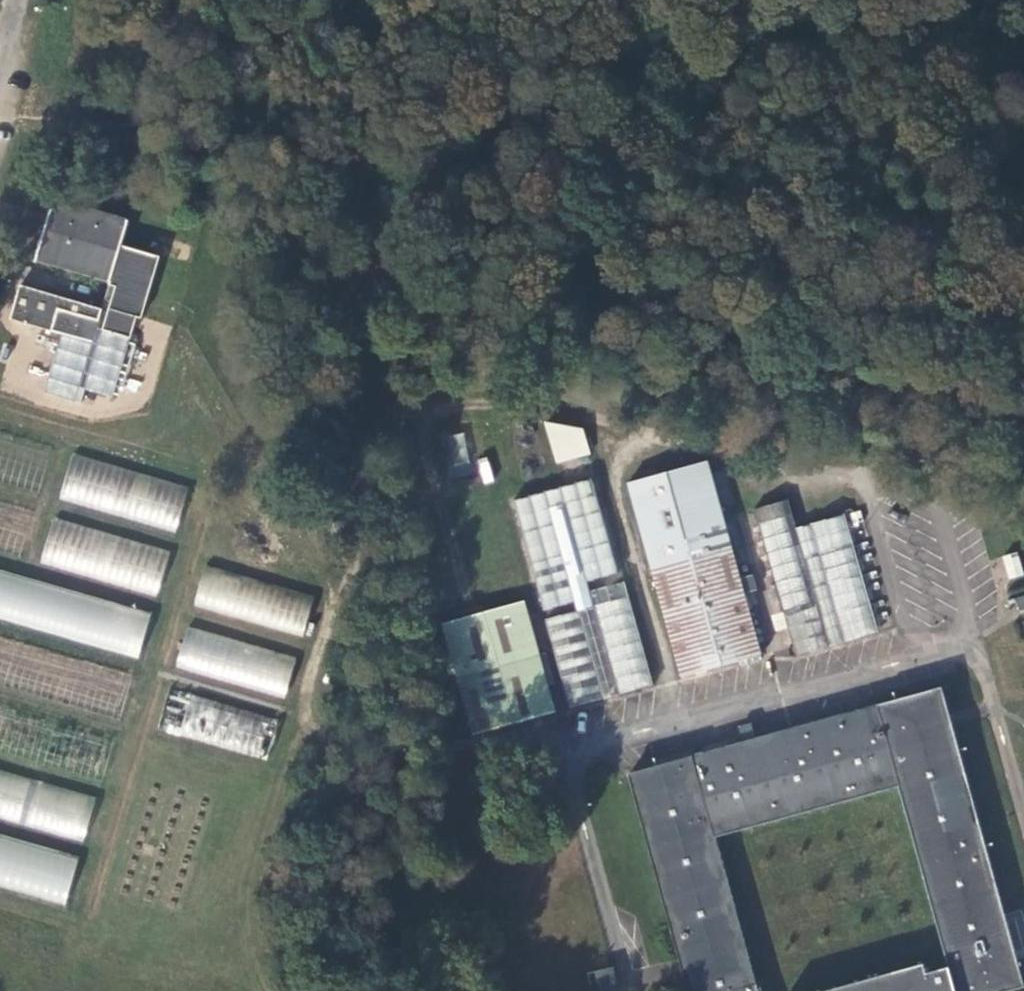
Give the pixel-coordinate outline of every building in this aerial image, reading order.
[(76,401),(80,387),(107,395),(132,314),(137,316),(155,255),(117,243),(124,220),(51,198),(31,260),(105,283),(97,311),(16,286),(5,320),(55,336),(39,389),(76,401)] [(39,289),(45,273),(28,267),(22,284),(39,289)] [(585,433),(579,407),(546,399),(557,440),(585,433)] [(464,432),(445,435),(450,466),(469,463),(464,432)] [(759,636),(707,442),(626,464),(679,658),(759,636)] [(69,455),(58,502),(178,530),(188,483),(69,455)] [(873,617),(833,469),(754,492),(792,637),(873,617)] [(53,516),(39,562),(156,598),(170,552),(53,516)] [(1008,579),(1023,575),(1018,552),(1002,556),(1008,579)] [(652,666),(622,564),(589,572),(593,588),(546,600),(570,687),(652,666)] [(303,636),(314,596),(202,565),(191,606),(303,636)] [(0,570),(0,620),(139,657),(151,611),(0,570)] [(1023,614),(1023,594),(1014,597),(1021,615),(1023,614)] [(185,625),(173,667),(284,699),(296,658),(185,625)] [(455,654),(470,712),(555,692),(547,655),(552,653),(545,629),(455,654)] [(942,691),(629,772),(690,990),(757,990),(716,838),(901,790),(950,969),(928,975),(923,964),(830,990),(1014,990),(1023,988),(1023,985),(942,691)] [(269,758),(278,716),(169,692),(160,734),(269,758)] [(96,795),(0,769),(0,818),(84,841),(96,795)] [(67,901),(79,852),(0,832),(0,885),(67,901)] [(613,967),(592,970),(596,990),(617,990),(613,967)]
